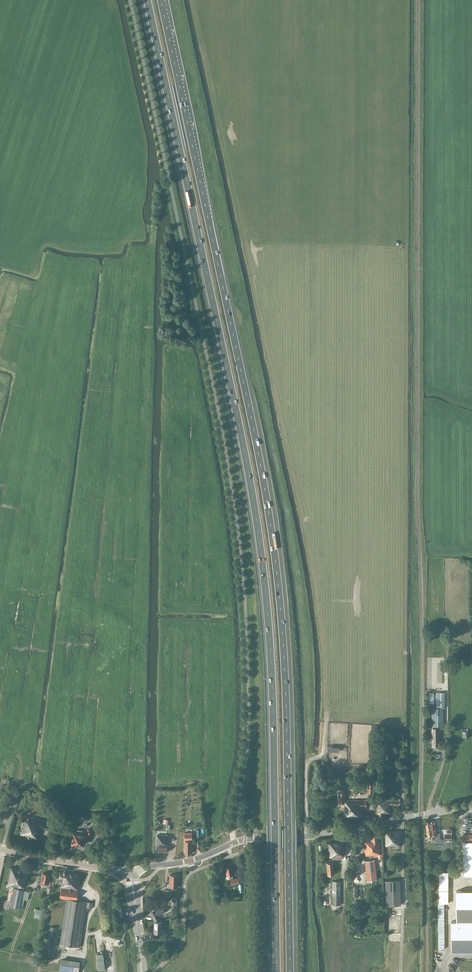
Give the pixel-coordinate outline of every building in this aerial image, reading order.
[(432,731),(432,742),(432,745),(434,745),(434,748),(438,748),(438,745),(438,742),(438,731),(438,728),(443,728),(443,708),(444,708),(444,698),(444,692),(438,692),(438,698),(438,708),(432,708),(432,731)] [(18,787),(10,785),(5,803),(13,805),(18,787)] [(344,818),(350,818),(351,819),(353,819),(353,818),(353,817),(358,817),(362,817),(362,807),(366,807),(366,800),(344,800),(344,792),(339,792),(339,803),(344,803),(344,818)] [(385,814),(389,814),(388,813),(392,813),(392,805),(400,805),(400,799),(381,799),(381,801),(376,801),(377,817),(385,816),(385,814)] [(51,824),(28,817),(27,821),(24,820),(19,834),(38,840),(41,828),(49,830),(51,824)] [(452,849),(452,839),(452,834),(445,835),(445,839),(440,839),(439,834),(437,834),(436,833),(437,833),(435,820),(426,822),(426,826),(428,836),(431,835),(432,838),(434,838),(434,839),(434,849),(452,849)] [(70,833),(69,838),(72,838),(72,843),(83,845),(83,842),(86,843),(87,835),(91,836),(94,836),(95,830),(92,829),(88,828),(87,831),(77,829),(77,832),(72,831),(72,834),(70,833)] [(400,846),(400,841),(400,831),(385,831),(385,846),(400,846)] [(364,842),(365,856),(380,854),(378,833),(369,834),(370,841),(364,842)] [(159,846),(156,846),(156,851),(168,852),(168,847),(161,846),(161,845),(168,845),(168,840),(167,840),(167,835),(156,835),(156,840),(156,841),(156,845),(159,845),(159,846)] [(343,842),(328,843),(329,857),(332,857),(335,857),(336,860),(342,859),(342,856),(344,856),(343,852),(344,852),(343,842)] [(364,860),(366,880),(376,879),(374,859),(364,860)] [(464,864),(464,875),(471,875),(471,864),(464,864)] [(232,875),(233,874),(232,866),(225,867),(226,876),(229,875),(230,879),(229,879),(231,885),(240,883),(238,877),(233,878),(232,875)] [(17,887),(17,888),(13,888),(10,906),(23,908),(24,899),(28,900),(29,891),(24,890),(21,889),(21,887),(24,888),(25,884),(28,870),(11,867),(7,884),(17,887)] [(66,899),(62,928),(59,944),(80,947),(82,931),(86,901),(77,900),(80,875),(76,875),(76,873),(66,872),(65,871),(65,870),(64,870),(63,872),(60,872),(59,878),(63,879),(61,888),(59,898),(66,899)] [(41,882),(41,885),(46,886),(47,883),(48,883),(49,874),(42,873),(40,882),(41,882)] [(178,875),(169,875),(169,887),(177,888),(178,875)] [(400,880),(385,881),(386,906),(401,905),(400,880)] [(340,905),(340,896),(340,881),(332,881),(332,896),(332,905),(340,905)] [(457,890),(457,920),(471,920),(471,890),(457,890)] [(154,921),(161,921),(158,915),(164,912),(161,907),(157,909),(156,908),(157,905),(156,903),(153,902),(151,903),(150,906),(151,908),(154,909),(154,910),(150,912),(154,921)] [(42,915),(43,907),(36,906),(34,914),(42,915)] [(439,922),(448,921),(448,909),(438,909),(439,922)] [(471,950),(471,920),(457,920),(452,920),(452,950),(471,950)] [(161,928),(161,922),(161,921),(154,921),(154,933),(161,933),(164,933),(165,932),(165,929),(164,928),(161,928)] [(56,927),(50,926),(45,956),(51,957),(56,927)] [(59,971),(65,971),(78,971),(80,963),(61,960),(59,971)]
